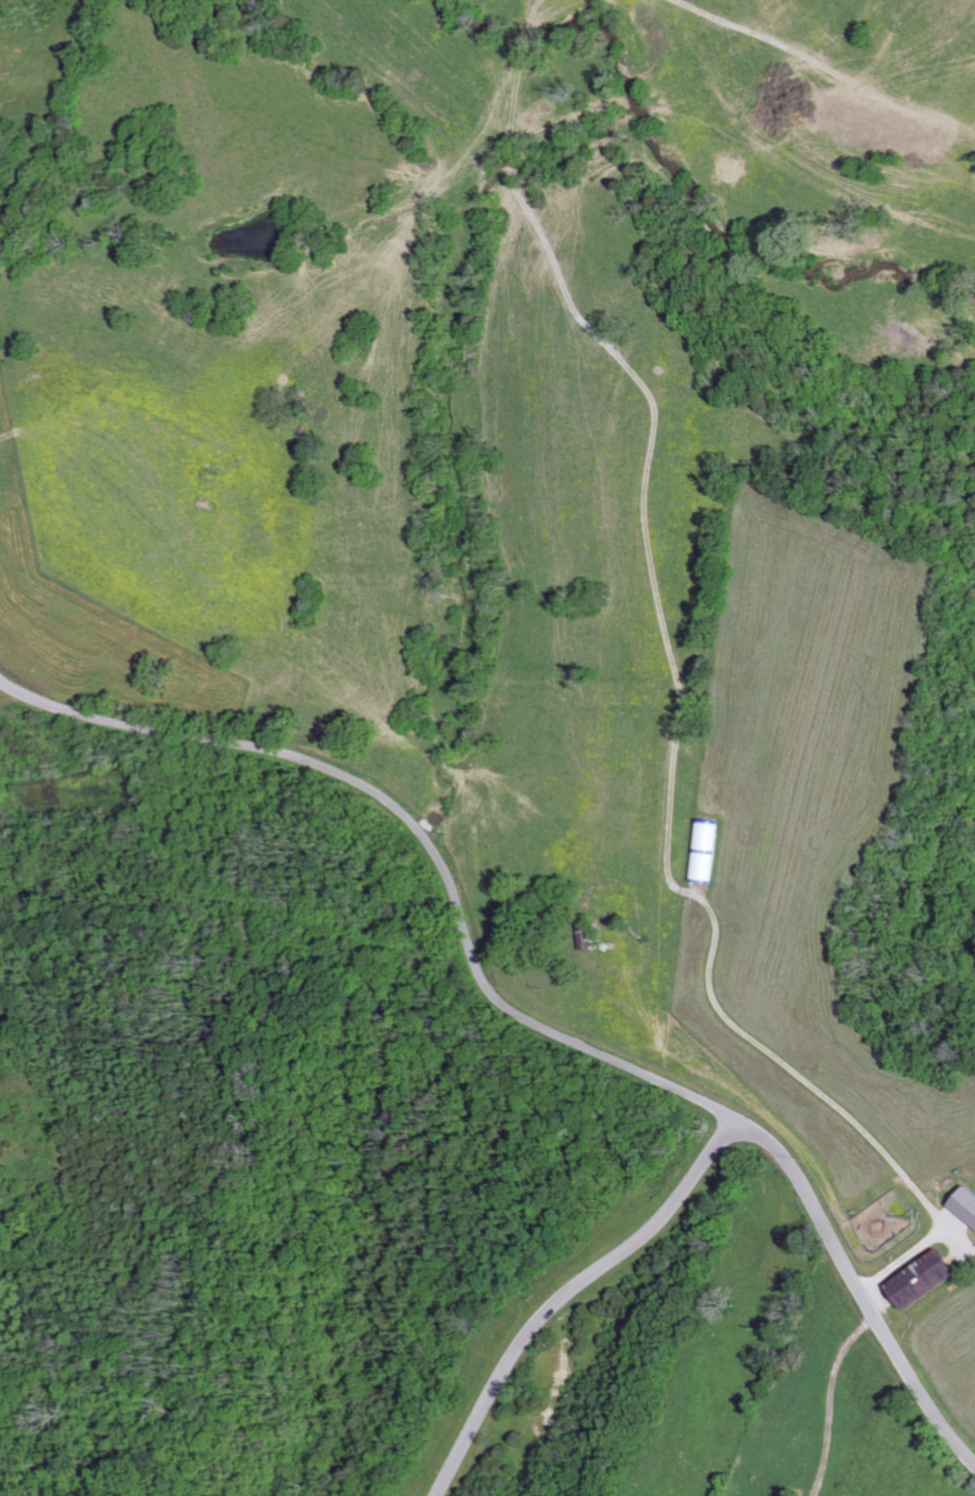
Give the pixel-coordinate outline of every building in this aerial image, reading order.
[(694,879),(716,881),(722,823),(701,821),(694,879)] [(584,927),(585,950),(596,950),(595,927),(584,927)] [(971,1186),(954,1207),(974,1224),(974,1189),(971,1186)] [(893,1284),(910,1310),(964,1275),(947,1249),(893,1284)]
